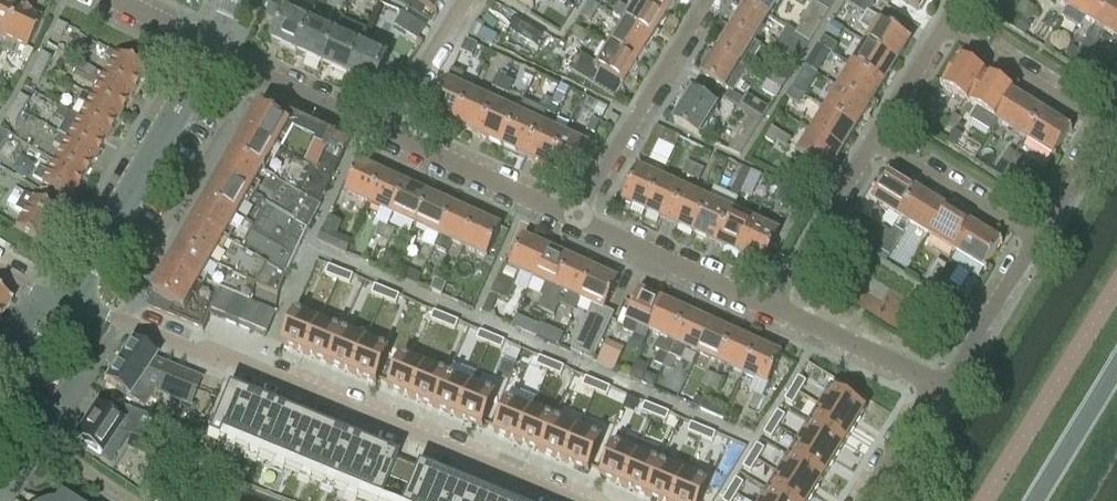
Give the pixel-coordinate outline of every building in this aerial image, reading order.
[(1,0),(0,0),(0,42),(1,40),(17,7),(1,0)] [(311,20),(315,11),(295,2),(289,4),(281,0),(274,0),(266,17),(279,23),(271,41),(297,53),(311,20)] [(436,14),(444,0),(412,0),(436,14)] [(533,9),(538,0),(518,0),(533,9)] [(590,0),(580,17),(589,23),(600,6),(590,0)] [(667,16),(642,0),(638,0),(630,13),(619,7),(614,15),(625,22),(652,39),(667,16)] [(667,16),(676,0),(642,0),(667,16)] [(769,18),(780,0),(748,0),(746,4),(769,18)] [(828,12),(835,0),(809,0),(812,2),(828,12)] [(867,14),(874,3),(869,0),(844,0),(843,2),(866,16),(867,14)] [(918,11),(925,0),(901,0),(918,11)] [(1021,17),(1029,5),(1021,0),(1013,13),(1021,17)] [(1067,7),(1061,17),(1079,28),(1086,19),(1095,24),(1110,0),(1072,0),(1067,7)] [(1087,56),(1103,29),(1116,38),(1116,2),(1115,0),(1110,0),(1095,24),(1072,61),(1107,83),(1113,72),(1087,56)] [(796,35),(809,43),(828,12),(812,2),(798,25),(801,27),(796,35)] [(746,4),(732,27),(755,41),(769,18),(746,4)] [(1029,5),(1021,17),(1029,22),(1036,10),(1029,5)] [(1,40),(0,42),(0,50),(20,60),(40,19),(17,7),(1,40)] [(417,40),(425,26),(402,12),(394,25),(417,40)] [(878,22),(867,14),(866,16),(859,26),(871,34),(865,43),(896,62),(910,40),(879,21),(878,22)] [(362,43),(367,30),(342,19),(337,32),(322,64),(348,76),(362,43)] [(297,53),(322,64),(337,32),(311,20),(297,53)] [(56,21),(50,34),(60,39),(66,27),(56,21)] [(638,63),(652,39),(625,22),(610,46),(638,63)] [(573,27),(568,36),(583,45),(588,36),(573,27)] [(732,27),(717,50),(748,69),(759,50),(753,45),(755,41),(732,27)] [(809,43),(796,35),(796,36),(786,30),(774,49),(797,62),(809,43)] [(362,43),(348,76),(373,88),(388,55),(362,43)] [(865,43),(851,66),(882,85),(896,62),(865,43)] [(828,52),(839,59),(844,51),(833,44),(828,52)] [(638,63),(610,46),(598,66),(579,55),(569,71),(614,98),(621,87),(623,88),(638,63)] [(748,69),(717,50),(702,75),(733,94),(748,69)] [(839,59),(828,52),(823,60),(832,65),(834,62),(837,63),(839,59)] [(34,65),(43,71),(49,59),(39,54),(34,65)] [(102,76),(131,93),(144,71),(114,54),(102,76)] [(457,57),(453,67),(461,71),(466,60),(457,57)] [(970,105),(987,78),(958,60),(941,87),(970,105)] [(90,97),(119,114),(131,93),(102,76),(78,63),(72,75),(95,88),(90,97)] [(43,71),(34,65),(27,77),(37,82),(43,71)] [(851,66),(838,87),(869,107),(882,85),(851,66)] [(446,81),(431,114),(456,125),(471,92),(460,87),(466,74),(461,71),(453,67),(446,81)] [(793,90),(805,97),(816,78),(804,71),(793,90)] [(767,81),(781,89),(786,81),(772,73),(767,81)] [(529,90),(533,92),(537,85),(543,88),(548,78),(537,74),(529,90)] [(499,91),(505,80),(497,76),(492,88),(499,91)] [(1014,95),(987,78),(970,105),(998,122),(1014,95)] [(505,80),(499,91),(507,95),(512,83),(505,80)] [(781,89),(767,81),(762,90),(776,98),(781,89)] [(825,108),(856,127),(869,107),(838,87),(825,108)] [(805,97),(793,90),(786,101),(798,108),(805,97)] [(456,125),(479,136),(494,103),(471,92),(456,125)] [(674,122),(699,137),(717,107),(692,92),(674,122)] [(107,135),(119,114),(90,97),(81,93),(76,102),(84,107),(78,118),(107,135)] [(998,122),(1025,139),(1042,112),(1014,95),(998,122)] [(11,108),(20,113),(27,101),(17,96),(11,108)] [(740,107),(762,121),(768,110),(746,96),(740,107)] [(546,113),(552,100),(543,97),(538,108),(523,101),(518,113),(502,147),(526,157),(541,124),(546,113)] [(554,117),(560,104),(552,100),(546,113),(554,117)] [(259,109),(246,132),(283,153),(281,157),(317,173),(326,153),(336,134),(280,108),(266,101),(260,109),(259,109)] [(479,136),(502,147),(518,113),(494,103),(479,136)] [(58,107),(53,116),(63,121),(55,133),(58,135),(66,139),(95,156),(107,135),(78,118),(58,107)] [(740,157),(762,121),(740,107),(733,119),(745,126),(729,152),(740,157)] [(20,113),(11,108),(4,120),(14,125),(20,113)] [(843,150),(856,127),(825,108),(811,130),(843,150)] [(1042,112),(1025,139),(1054,156),(1070,129),(1042,112)] [(610,113),(606,120),(614,125),(618,118),(610,113)] [(954,131),(962,119),(953,114),(945,126),(954,131)] [(591,118),(586,130),(595,134),(601,123),(591,118)] [(962,119),(954,131),(961,136),(969,123),(962,119)] [(526,157),(549,168),(564,135),(541,124),(526,157)] [(650,162),(664,131),(655,127),(641,158),(650,162)] [(771,128),(764,140),(773,145),(776,140),(787,146),(791,139),(771,128)] [(843,150),(811,130),(797,154),(828,173),(843,150)] [(321,206),(341,160),(326,153),(317,173),(281,157),(283,153),(246,132),(233,155),(321,206)] [(350,140),(336,134),(326,153),(341,160),(346,147),(350,140)] [(83,177),(95,156),(66,139),(58,135),(51,146),(59,150),(54,160),(83,177)] [(564,135),(549,168),(573,179),(589,146),(564,135)] [(1009,166),(1016,153),(1008,148),(1000,161),(1009,166)] [(1016,153),(1009,166),(1002,177),(1036,198),(1045,184),(1018,167),(1024,158),(1016,153)] [(233,155),(219,179),(308,230),(320,207),(321,206),(233,155)] [(83,177),(54,160),(46,173),(37,168),(32,177),(70,199),(83,177)] [(681,175),(690,179),(696,166),(687,162),(681,175)] [(348,208),(350,209),(356,198),(369,204),(383,174),(358,163),(345,193),(340,191),(329,215),(342,221),(348,208)] [(696,166),(690,179),(698,183),(704,170),(696,166)] [(646,212),(661,178),(637,167),(622,201),(646,212)] [(694,234),(717,245),(741,187),(747,172),(742,170),(730,195),(713,188),(708,200),(694,234)] [(900,217),(917,191),(888,173),(872,200),(900,217)] [(407,185),(383,174),(369,204),(380,209),(372,228),(376,229),(367,249),(372,251),(374,245),(378,247),(387,228),(393,215),(407,185)] [(646,212),(670,223),(684,189),(661,178),(646,212)] [(297,253),(308,230),(219,179),(207,201),(297,253)] [(430,196),(407,185),(393,215),(416,226),(430,196)] [(717,245),(741,255),(755,221),(760,209),(745,202),(750,191),(741,187),(717,245)] [(55,212),(30,198),(15,189),(4,207),(20,216),(14,228),(38,242),(55,212)] [(670,223),(694,234),(708,200),(684,189),(670,223)] [(944,208),(917,191),(900,217),(928,235),(944,208)] [(454,207),(430,196),(416,226),(427,230),(420,244),(425,246),(420,257),(429,261),(434,249),(454,207)] [(287,276),(297,253),(207,201),(193,224),(229,245),(230,244),(267,265),(284,275),(287,276)] [(477,217),(454,207),(434,249),(446,254),(452,242),(463,247),(477,217)] [(928,235),(956,252),(972,225),(944,208),(928,235)] [(477,217),(463,247),(475,253),(487,258),(501,228),(477,217)] [(779,232),(755,221),(741,255),(764,266),(779,232)] [(344,229),(327,222),(320,239),(336,246),(344,229)] [(256,286),(271,293),(273,294),(284,275),(267,265),(230,244),(229,245),(193,224),(180,248),(216,269),(256,286)] [(972,225),(956,252),(984,270),(1001,243),(972,225)] [(387,228),(378,247),(386,250),(394,231),(387,228)] [(883,244),(889,233),(882,228),(876,239),(883,244)] [(889,233),(883,244),(878,252),(888,258),(903,234),(893,228),(890,233),(889,233)] [(520,273),(533,279),(547,249),(523,238),(509,267),(504,265),(491,293),(507,301),(520,273)] [(207,284),(220,290),(234,296),(248,302),(256,286),(216,269),(180,248),(167,271),(203,291),(207,284)] [(570,260),(547,249),(533,279),(557,290),(570,260)] [(551,303),(546,314),(553,317),(558,306),(562,308),(568,295),(580,300),(594,270),(570,260),(557,290),(551,303)] [(941,278),(947,267),(939,262),(932,272),(941,278)] [(933,291),(954,304),(963,290),(951,282),(960,268),(950,262),(947,267),(941,278),(933,291)] [(328,265),(325,273),(337,279),(341,271),(328,265)] [(398,278),(418,286),(422,276),(402,268),(398,278)] [(618,281),(594,270),(580,300),(593,306),(571,352),(592,362),(613,315),(604,311),(618,281)] [(203,331),(210,314),(220,290),(207,284),(203,291),(167,271),(153,295),(146,307),(203,331)] [(341,271),(337,279),(349,284),(353,276),(341,271)] [(435,281),(431,291),(441,295),(445,285),(435,281)] [(375,286),(371,294),(383,299),(387,291),(375,286)] [(223,320),(234,296),(220,290),(210,314),(223,320)] [(387,291),(383,299),(395,304),(399,296),(387,291)] [(626,321),(627,322),(623,332),(632,336),(636,326),(650,332),(664,302),(639,291),(626,321)] [(10,302),(0,295),(0,317),(10,302)] [(234,296),(223,320),(238,326),(247,304),(248,302),(234,296)] [(537,310),(546,314),(551,303),(543,299),(537,310)] [(687,313),(664,302),(650,332),(661,337),(656,349),(660,351),(655,364),(662,367),(687,313)] [(238,326),(251,332),(261,308),(247,304),(238,326)] [(273,312),(261,308),(251,332),(265,337),(273,312)] [(434,311),(430,319),(442,325),(446,317),(434,311)] [(295,312),(281,344),(305,354),(318,322),(304,316),(295,312)] [(711,324),(687,313),(662,367),(670,370),(675,358),(679,360),(685,348),(697,353),(711,324)] [(446,317),(442,325),(454,330),(458,322),(446,317)] [(318,322),(305,354),(328,364),(342,332),(340,331),(318,322)] [(697,353),(720,364),(734,334),(711,324),(697,353)] [(342,332),(328,364),(352,374),(365,342),(364,341),(342,332)] [(480,332),(476,340),(489,345),(492,337),(480,332)] [(720,364),(744,375),(757,345),(734,334),(720,364)] [(492,337),(489,345),(501,350),(504,342),(492,337)] [(365,342),(352,374),(376,384),(390,352),(389,351),(365,342)] [(596,363),(614,371),(624,350),(606,342),(596,363)] [(130,343),(117,363),(157,393),(160,394),(159,395),(188,407),(200,380),(153,360),(154,359),(130,343)] [(757,345),(744,375),(754,380),(749,392),(755,395),(750,408),(763,414),(771,401),(763,398),(782,356),(757,345)] [(401,357),(388,388),(412,398),(425,367),(423,365),(401,357)] [(539,358),(536,365),(548,371),(552,363),(539,358)] [(630,374),(630,376),(630,378),(631,379),(635,380),(636,381),(638,382),(639,382),(641,383),(642,383),(644,385),(645,385),(647,386),(648,386),(649,387),(650,387),(652,388),(653,388),(654,385),(655,385),(656,383),(657,382),(657,380),(655,378),(654,378),(654,377),(652,377),(651,376),(650,376),(649,375),(648,374),(647,374),(647,371),(648,369),(648,367),(647,367),(637,362),(636,362),(635,364),(634,366),(634,367),(633,369),(631,373),(630,374)] [(780,362),(777,368),(785,372),(788,365),(780,362)] [(157,393),(117,363),(104,382),(115,389),(114,391),(127,400),(129,398),(146,410),(157,393)] [(552,363),(548,371),(560,376),(564,368),(552,363)] [(425,367),(412,398),(435,408),(448,376),(447,375),(425,367)] [(709,389),(714,377),(707,373),(701,385),(709,389)] [(448,376),(435,408),(458,418),(472,386),(471,385),(448,376)] [(586,377),(582,385),(595,390),(598,383),(586,377)] [(714,377),(709,389),(717,393),(723,381),(714,377)] [(798,377),(791,388),(799,393),(806,381),(798,377)] [(598,383),(595,390),(606,396),(610,388),(598,383)] [(472,386),(458,418),(483,428),(496,396),(495,395),(472,386)] [(791,388),(784,399),(792,404),(799,393),(791,388)] [(226,390),(195,465),(226,479),(240,446),(364,498),(362,500),(379,500),(388,479),(407,488),(402,500),(493,500),(226,390)] [(831,390),(820,408),(829,413),(854,429),(865,411),(831,390)] [(700,409),(723,419),(727,410),(704,400),(700,409)] [(507,401),(494,432),(519,443),(532,411),(530,410),(507,401)] [(645,403),(641,411),(653,416),(657,408),(645,403)] [(163,447),(171,425),(120,408),(113,419),(96,407),(74,439),(100,456),(117,432),(163,447)] [(657,408),(653,416),(665,421),(669,414),(657,408)] [(820,408),(810,425),(844,446),(854,429),(829,413),(820,408)] [(532,411),(519,443),(542,452),(555,421),(554,420),(532,411)] [(777,411),(770,422),(778,427),(785,416),(777,411)] [(555,421),(542,452),(565,462),(578,430),(577,430),(555,421)] [(770,422),(763,434),(771,438),(778,427),(770,422)] [(691,423),(688,431),(700,436),(703,428),(691,423)] [(810,425),(799,442),(833,462),(840,451),(844,446),(810,425)] [(703,428),(700,436),(712,442),(715,433),(703,428)] [(578,430),(565,462),(589,472),(590,468),(602,440),(578,430)] [(799,442),(789,458),(823,479),(827,473),(833,462),(799,442)] [(613,445),(600,477),(625,487),(638,455),(613,445)] [(753,450),(750,456),(757,461),(764,449),(756,445),(753,450)] [(638,455),(625,487),(648,497),(662,465),(638,455)] [(750,456),(743,467),(750,472),(757,461),(750,456)] [(789,458),(779,475),(812,496),(813,495),(823,479),(789,458)] [(648,497),(659,500),(674,500),(685,474),(662,465),(648,497)] [(674,500),(701,500),(708,484),(685,474),(674,500)] [(768,492),(782,500),(810,500),(812,496),(779,475),(768,492)] [(736,479),(729,490),(736,495),(743,484),(736,479)] [(722,500),(732,500),(736,495),(729,490),(722,500)] [(763,500),(782,500),(768,492),(763,500)]
